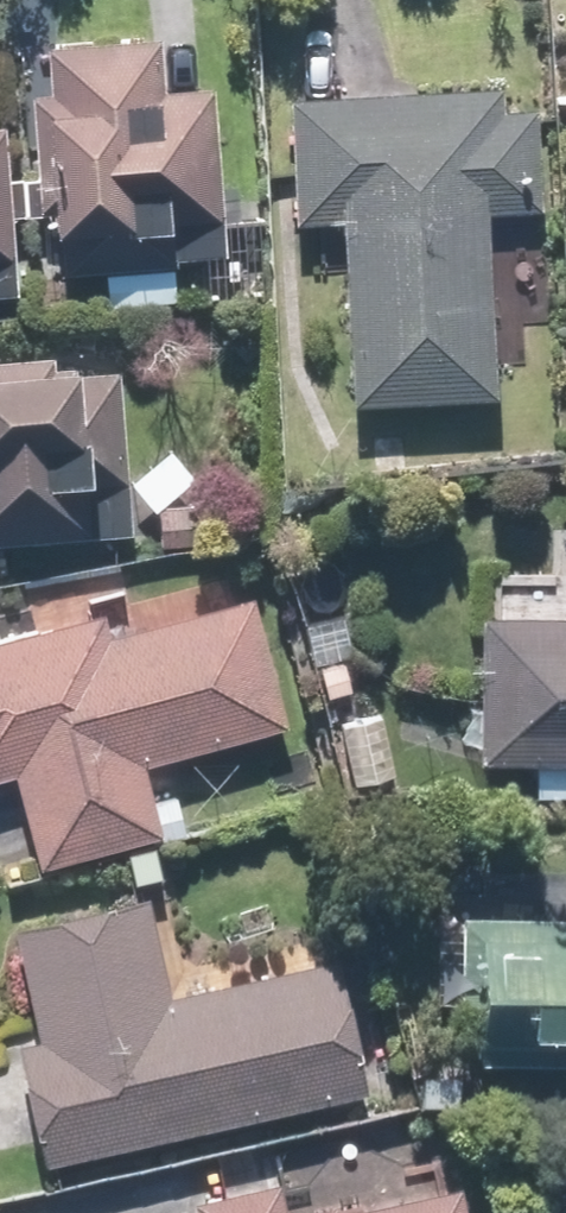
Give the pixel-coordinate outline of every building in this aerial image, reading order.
[(312,95),(281,95),(281,226),(343,226),(342,403),(498,404),(499,210),(544,210),(545,108),(510,107),(511,85),(385,85),(385,17),(312,16),(312,95)] [(162,43),(51,44),(51,90),(27,90),(28,182),(48,182),(49,278),(177,277),(176,219),(223,218),(221,84),(163,84),(162,43)] [(16,269),(9,127),(0,127),(0,270),(16,269)] [(135,552),(139,366),(0,363),(0,548),(135,552)] [(0,641),(0,785),(20,780),(43,867),(167,834),(148,762),(289,725),(255,595),(108,633),(103,614),(0,641)] [(352,607),(308,616),(323,699),(367,690),(352,607)] [(478,756),(565,759),(565,611),(483,608),(478,756)] [(392,711),(346,718),(358,797),(404,790),(392,711)] [(152,889),(18,921),(45,1036),(19,1042),(48,1167),(378,1089),(346,952),(176,992),(152,889)] [(464,914),(460,997),(481,998),(478,1064),(565,1069),(565,920),(464,914)] [(457,1175),(306,1212),(467,1212),(457,1175)] [(289,1177),(205,1198),(209,1212),(298,1212),(289,1177)]
